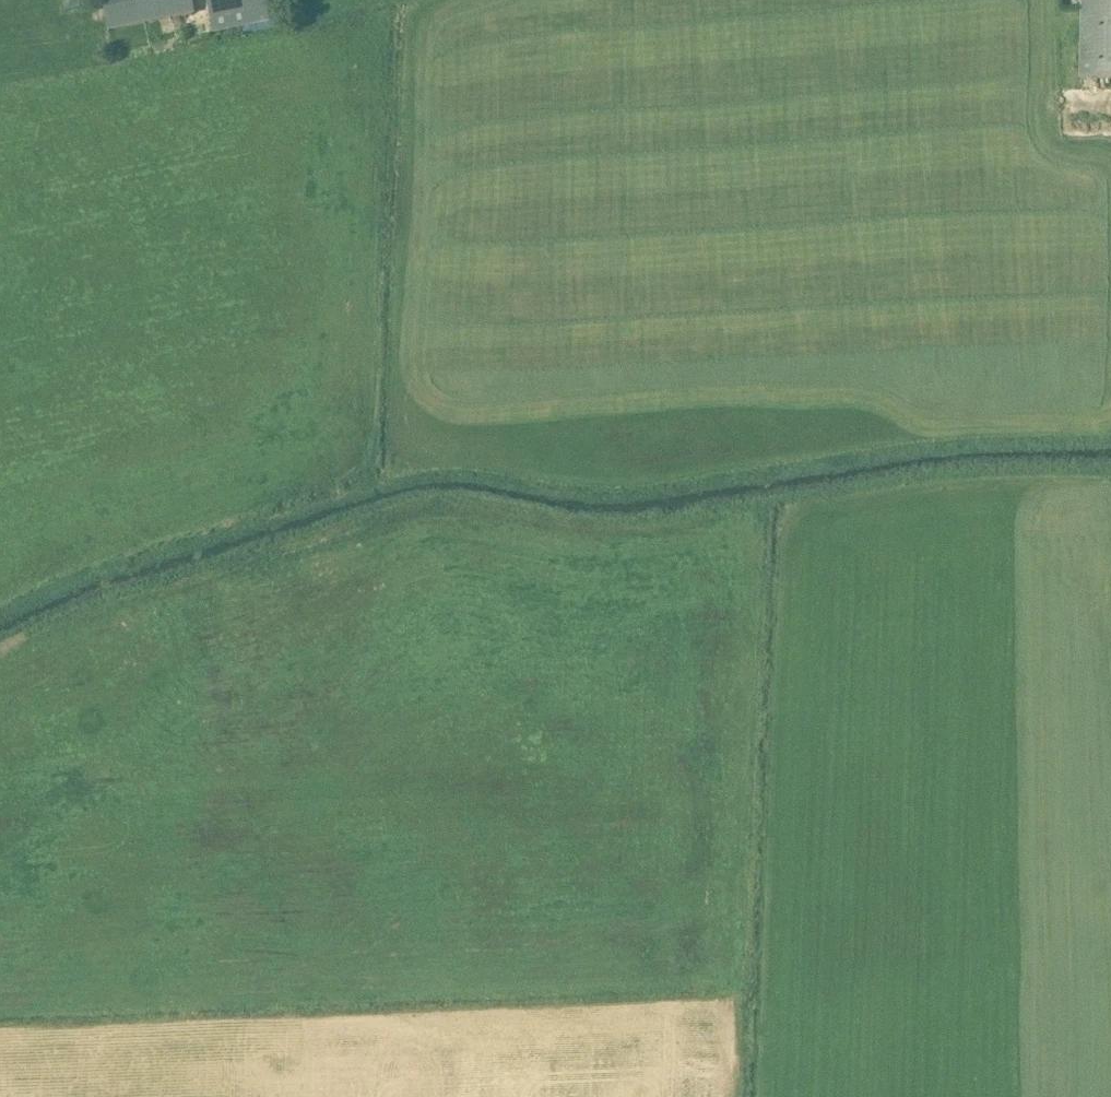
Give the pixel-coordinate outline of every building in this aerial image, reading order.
[(102,5),(107,31),(193,15),(191,0),(101,0),(102,5)] [(211,34),(269,24),(265,0),(205,0),(211,34)] [(1079,10),(1078,80),(1110,81),(1110,0),(1080,0),(1079,10)]
